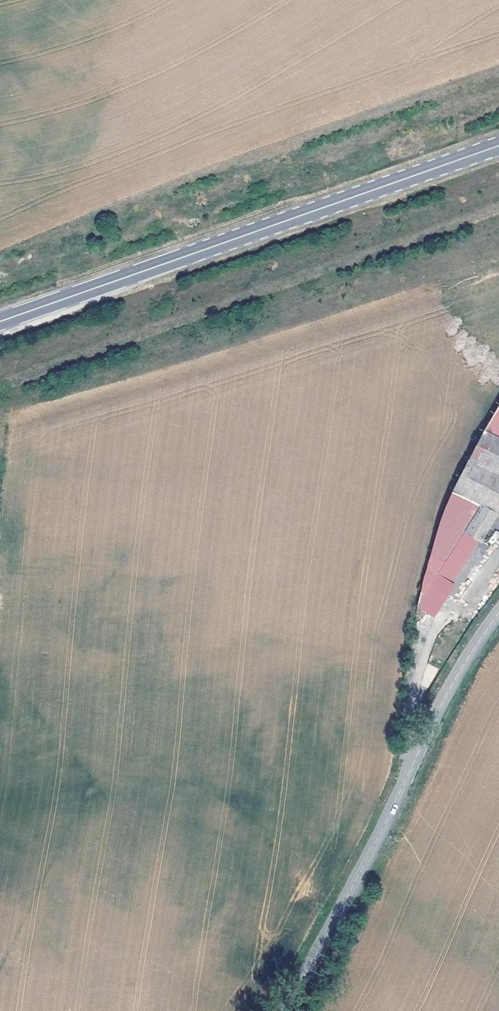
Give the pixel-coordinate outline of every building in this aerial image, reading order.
[(485,428),(468,460),(454,488),(447,502),(441,519),(435,537),(423,580),(417,606),(434,617),(448,595),(459,602),(493,548),(481,540),(498,513),(498,511),(498,404),(485,428)]
